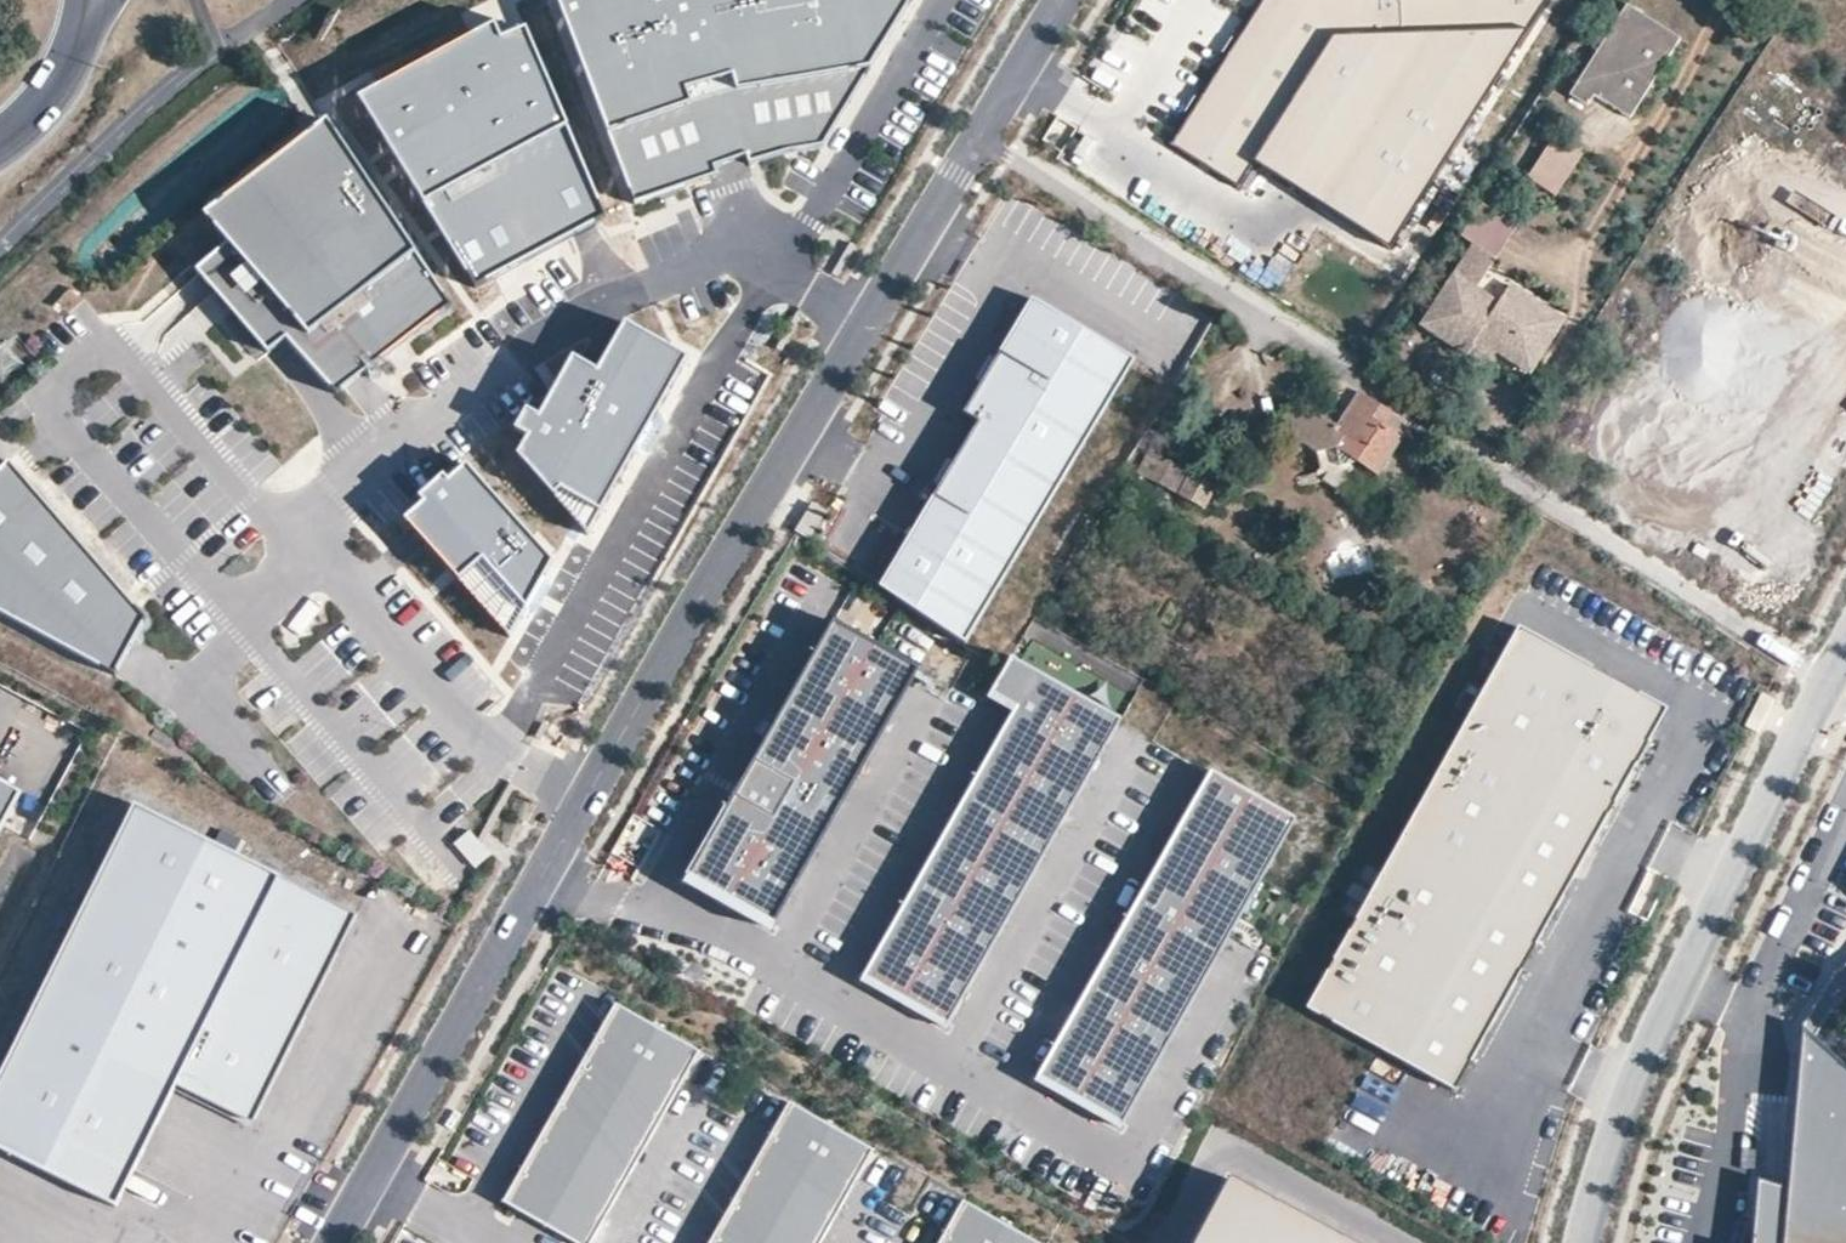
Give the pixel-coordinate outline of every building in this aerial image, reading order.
[(558,2),(635,203),(821,144),(914,0),(665,0),(656,2),(655,0),(572,0),(558,2)] [(1174,143),(1240,187),(1257,160),(1391,247),(1547,0),(1266,0),(1174,143)] [(1681,38),(1626,3),(1568,94),(1586,105),(1593,96),(1630,118),(1681,38)] [(605,217),(526,30),(501,41),(493,26),(358,99),(476,287),(605,217)] [(327,122),(204,215),(225,242),(195,268),(268,353),(290,335),(336,395),(452,306),(327,122)] [(1526,177),(1555,196),(1582,153),(1552,134),(1526,177)] [(1469,244),(1422,326),(1468,351),(1472,345),(1475,339),(1495,351),(1534,372),(1565,316),(1509,284),(1499,302),(1475,288),(1493,257),(1469,244)] [(1134,357),(1027,295),(953,420),(978,435),(886,590),(968,638),(1134,357)] [(688,359),(624,323),(598,371),(573,358),(562,375),(540,417),(526,410),(516,430),(527,437),(518,454),(589,535),(688,359)] [(1475,339),(1472,345),(1491,357),(1495,351),(1475,339)] [(1407,423),(1357,391),(1351,401),(1335,425),(1294,399),(1276,423),(1318,452),(1308,468),(1364,504),(1380,478),(1375,474),(1401,434),(1407,423)] [(115,676),(146,619),(10,460),(0,470),(0,614),(115,676)] [(1215,486),(1168,461),(1156,483),(1172,491),(1204,508),(1215,486)] [(553,560),(466,464),(448,481),(443,475),(420,497),(424,503),(405,519),(510,637),(553,560)] [(1168,498),(1172,491),(1156,483),(1155,482),(1152,489),(1168,498)] [(810,538),(826,511),(812,504),(797,530),(810,538)] [(920,670),(833,622),(688,882),(775,930),(920,670)] [(1671,715),(1520,632),(1311,1008),(1461,1091),(1671,715)] [(1122,713),(1014,653),(987,700),(1021,709),(872,976),(951,1020),(1122,713)] [(1293,821),(1204,772),(1036,1073),(1125,1122),(1293,821)] [(21,793),(0,781),(0,831),(21,793)] [(356,914),(135,804),(0,1076),(0,1149),(115,1206),(173,1090),(179,1078),(256,1116),(356,914)] [(471,830),(455,842),(471,864),(487,853),(471,830)] [(700,1052),(615,1004),(503,1202),(575,1242),(591,1242),(700,1052)] [(1802,1028),(1784,1242),(1845,1242),(1845,1070),(1802,1028)] [(250,1128),(256,1116),(179,1078),(173,1090),(250,1128)] [(873,1150),(789,1102),(709,1242),(820,1242),(873,1150)] [(1232,1178),(1197,1242),(1352,1242),(1232,1178)] [(1003,1224),(962,1201),(939,1242),(1037,1242),(1003,1224)]
